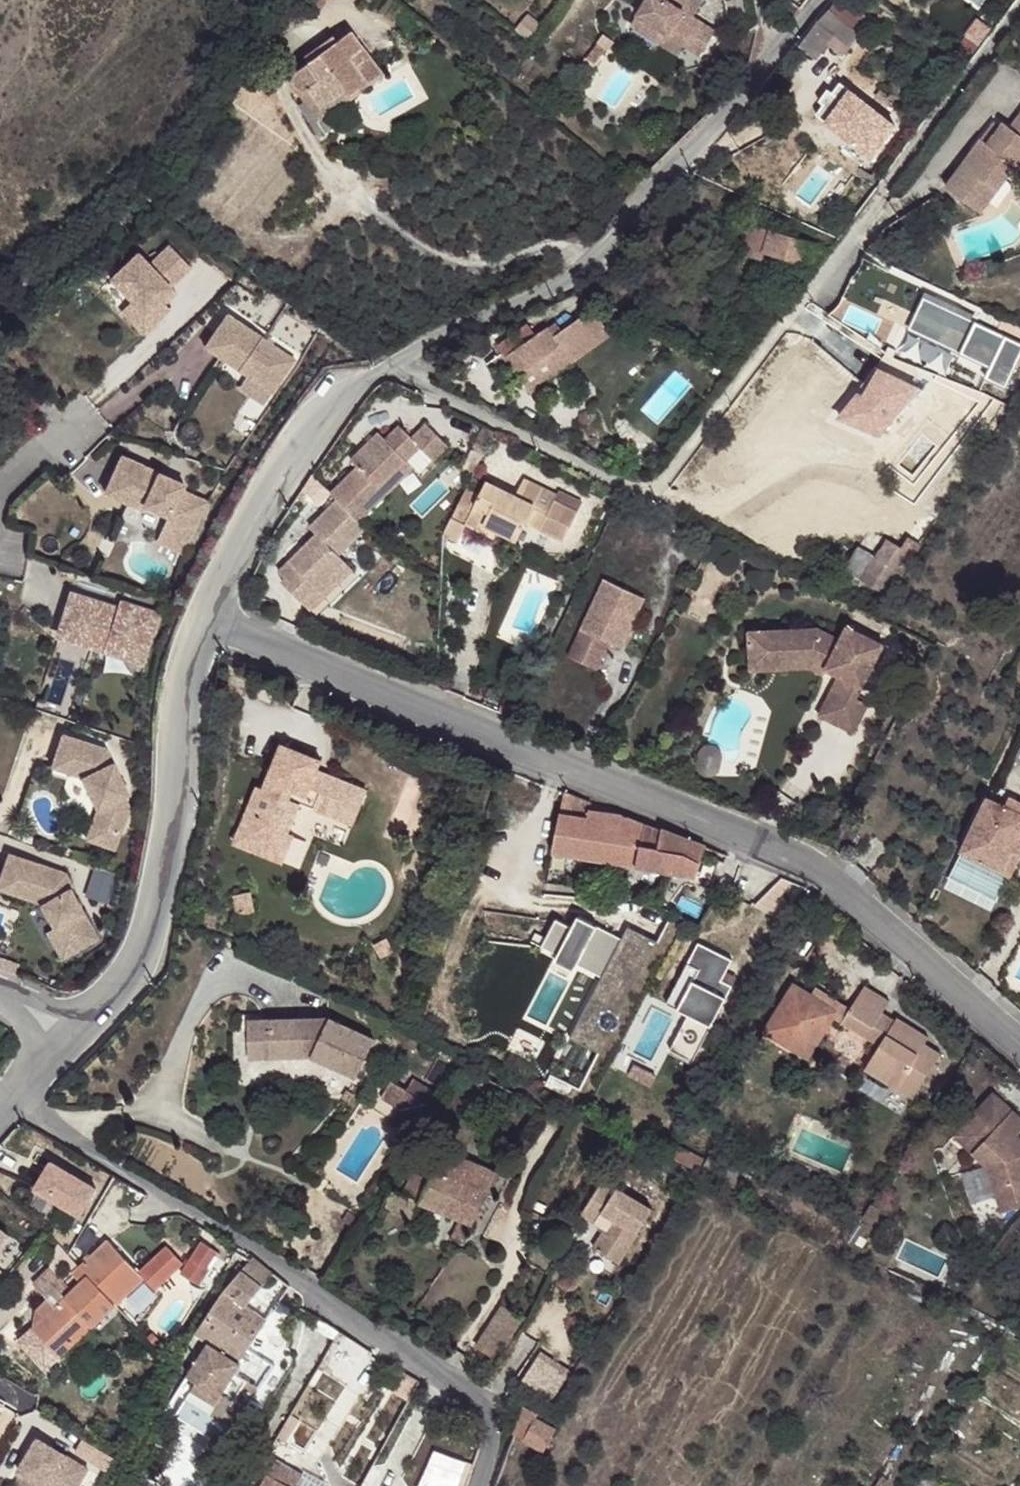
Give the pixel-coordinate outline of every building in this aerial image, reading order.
[(638,16),(669,34),(662,45),(678,55),(684,46),(701,57),(717,32),(694,17),(704,4),(698,0),(648,0),(638,16)] [(798,47),(816,60),(828,43),(843,57),(859,37),(829,9),(798,47)] [(631,25),(662,45),(669,34),(638,16),(631,25)] [(531,39),(541,26),(528,17),(519,29),(531,39)] [(342,90),(348,98),(381,74),(350,32),(294,73),(292,75),(291,79),(291,82),(291,83),(296,89),(303,84),(319,106),(342,90)] [(597,64),(607,50),(598,43),(587,58),(597,64)] [(296,89),(319,120),(348,99),(348,98),(342,90),(319,106),(303,84),(296,89)] [(1012,128),(1005,122),(989,144),(983,139),(947,188),(981,213),(1019,161),(1019,116),(1012,128)] [(989,144),(1002,126),(996,121),(983,139),(989,144)] [(314,210),(321,203),(313,195),(306,202),(314,210)] [(760,223),(752,246),(768,251),(775,229),(760,223)] [(775,229),(768,251),(811,265),(818,243),(775,229)] [(116,276),(137,298),(159,321),(175,306),(170,301),(165,296),(176,285),(197,265),(175,243),(155,261),(143,250),(116,276)] [(768,251),(752,246),(750,253),(765,258),(768,251)] [(910,305),(854,278),(844,298),(900,326),(910,305)] [(176,285),(165,296),(170,301),(182,290),(176,285)] [(137,298),(127,309),(149,332),(159,321),(137,298)] [(925,300),(910,331),(991,370),(986,381),(1005,390),(1019,360),(1019,346),(925,300)] [(580,357),(617,329),(600,304),(568,326),(563,320),(556,325),(554,324),(540,333),(534,323),(505,344),(508,350),(493,361),(508,382),(524,370),(525,372),(567,341),(580,357)] [(233,310),(210,343),(276,391),(300,358),(233,310)] [(525,372),(537,388),(580,357),(567,341),(525,372)] [(923,390),(875,367),(863,386),(869,391),(864,396),(860,393),(840,417),(879,435),(923,390)] [(383,489),(408,459),(421,445),(435,459),(448,443),(426,423),(413,437),(399,425),(386,440),(377,433),(352,462),(360,470),(335,498),(341,504),(363,524),(390,495),(383,489)] [(659,450),(653,445),(647,453),(653,458),(659,450)] [(662,468),(669,458),(663,453),(656,463),(662,468)] [(179,480),(126,455),(110,492),(146,509),(148,505),(173,516),(164,535),(192,548),(213,502),(187,490),(177,485),(179,480)] [(414,466),(408,459),(383,489),(390,495),(414,466)] [(179,480),(177,485),(187,490),(190,485),(179,480)] [(480,499),(467,526),(496,541),(500,533),(519,543),(528,526),(565,545),(579,517),(556,505),(559,499),(526,482),(518,497),(488,482),(480,499)] [(556,505),(579,517),(587,501),(564,490),(559,499),(556,505)] [(451,518),(456,521),(470,494),(465,491),(451,518)] [(470,494),(456,521),(467,526),(480,499),(470,494)] [(363,524),(341,504),(314,533),(322,539),(307,557),(298,566),(286,579),(294,586),(291,589),(312,609),(352,565),(344,558),(370,530),(363,524)] [(192,548),(164,535),(161,540),(189,553),(192,548)] [(921,545),(908,537),(901,549),(887,540),(878,556),(859,545),(845,567),(889,596),(921,545)] [(291,559),(298,566),(307,557),(299,550),(291,559)] [(359,572),(352,565),(312,609),(320,616),(359,572)] [(580,630),(607,643),(622,612),(636,619),(645,599),(604,579),(580,630)] [(75,593),(61,634),(107,649),(109,642),(146,654),(159,615),(121,602),(119,608),(75,593)] [(622,612),(607,643),(610,644),(621,649),(636,619),(622,612)] [(822,628),(784,631),(786,658),(814,656),(831,664),(845,670),(843,676),(824,716),(859,733),(873,703),(861,698),(887,644),(851,626),(844,639),(822,628)] [(580,630),(567,657),(597,671),(610,644),(607,643),(580,630)] [(786,658),(784,631),(750,633),(753,673),(812,669),(826,675),(829,669),(843,676),(845,670),(831,664),(814,656),(786,658)] [(109,642),(107,649),(143,662),(146,654),(109,642)] [(689,660),(694,648),(685,644),(680,656),(689,660)] [(65,732),(53,765),(83,775),(99,807),(92,827),(122,838),(132,807),(126,795),(130,793),(108,747),(65,732)] [(239,844),(269,856),(280,830),(291,835),(308,793),(321,799),(317,809),(356,825),(370,790),(331,775),(328,781),(318,777),(321,771),(324,761),(285,745),(268,790),(262,787),(239,844)] [(321,771),(318,777),(328,781),(331,775),(321,771)] [(595,803),(568,792),(555,853),(670,874),(676,874),(698,879),(703,864),(709,848),(667,831),(666,833),(624,816),(613,814),(594,810),(595,803)] [(950,884),(1006,910),(1019,879),(1019,800),(1016,806),(990,795),(950,884)] [(92,827),(88,836),(119,847),(122,838),(92,827)] [(280,830),(269,856),(287,863),(297,837),(291,835),(280,830)] [(86,861),(89,852),(75,847),(72,857),(86,861)] [(0,876),(0,886),(41,901),(58,927),(64,935),(71,930),(83,948),(103,934),(71,886),(64,875),(54,872),(56,867),(9,850),(0,876)] [(56,867),(54,872),(64,875),(71,886),(75,884),(65,870),(56,867)] [(625,940),(581,917),(575,928),(559,920),(545,946),(604,978),(571,1038),(600,1055),(659,944),(631,928),(625,940)] [(64,935),(58,927),(51,931),(68,957),(83,948),(71,930),(64,935)] [(735,961),(702,944),(691,965),(702,971),(680,1011),(690,1015),(671,1051),(695,1063),(735,987),(724,982),(728,975),(735,961)] [(21,962),(1,955),(0,955),(0,965),(18,971),(21,962)] [(702,971),(691,965),(669,1005),(680,1011),(702,971)] [(739,980),(728,975),(724,982),(735,987),(739,980)] [(839,1011),(814,997),(798,986),(768,1034),(810,1059),(834,1019),(839,1011)] [(851,1029),(873,993),(867,989),(853,1010),(819,989),(814,997),(839,1011),(834,1019),(851,1029)] [(890,1004),(873,993),(851,1029),(881,1047),(866,1071),(914,1101),(941,1056),(925,1046),(929,1039),(897,1020),(895,1024),(883,1017),(890,1004)] [(269,1026),(269,1064),(313,1062),(356,1082),(375,1044),(329,1023),(269,1026)] [(248,1065),(269,1064),(269,1026),(248,1027),(248,1065)] [(804,1069),(810,1059),(768,1034),(762,1044),(804,1069)] [(658,1077),(636,1066),(631,1075),(653,1086),(658,1077)] [(437,1090),(415,1076),(408,1087),(430,1101),(437,1090)] [(394,1120),(411,1130),(430,1101),(408,1087),(394,1077),(384,1093),(404,1105),(394,1120)] [(1017,1136),(1019,1132),(1019,1119),(992,1094),(953,1138),(988,1168),(1001,1163),(1008,1185),(997,1196),(1004,1215),(1019,1209),(1019,1138),(1017,1136)] [(708,1166),(671,1147),(666,1156),(702,1174),(708,1166)] [(500,1176),(448,1150),(434,1180),(418,1172),(407,1195),(423,1203),(464,1222),(475,1228),(491,1194),(500,1176)] [(1001,1163),(988,1168),(997,1196),(1008,1185),(1001,1163)] [(96,1189),(50,1165),(36,1192),(82,1217),(96,1189)] [(604,1183),(582,1216),(605,1232),(592,1251),(618,1267),(652,1214),(604,1183)] [(415,1219),(423,1203),(407,1195),(396,1189),(388,1206),(415,1219)] [(874,1222),(883,1206),(876,1202),(867,1216),(874,1222)] [(343,1217),(353,1223),(359,1214),(350,1208),(343,1217)] [(549,1218),(549,1223),(565,1231),(568,1227),(549,1218)] [(464,1222),(456,1237),(468,1244),(475,1228),(464,1222)] [(0,1232),(0,1252),(9,1239),(0,1232)] [(110,1240),(82,1266),(90,1275),(119,1305),(147,1278),(142,1273),(110,1240)] [(185,1273),(197,1281),(217,1248),(204,1240),(185,1273)] [(170,1246),(142,1273),(147,1278),(158,1290),(186,1263),(170,1246)] [(199,1336),(208,1343),(241,1367),(268,1325),(251,1310),(280,1279),(261,1262),(231,1292),(199,1336)] [(82,1266),(75,1273),(83,1282),(90,1275),(82,1266)] [(63,1359),(119,1305),(90,1275),(83,1282),(74,1291),(53,1268),(36,1284),(51,1300),(40,1310),(46,1318),(34,1329),(63,1359)] [(161,1337),(153,1330),(148,1335),(155,1343),(161,1337)] [(221,1424),(228,1429),(255,1389),(234,1376),(241,1367),(208,1343),(186,1378),(195,1384),(184,1401),(221,1424)] [(405,1383),(399,1379),(396,1385),(402,1388),(405,1383)] [(221,1424),(184,1401),(174,1416),(211,1439),(221,1424)] [(539,1413),(529,1407),(523,1422),(534,1427),(538,1418),(539,1413)] [(544,1420),(538,1418),(534,1427),(530,1437),(551,1446),(558,1427),(544,1420)] [(534,1427),(523,1422),(519,1432),(530,1437),(534,1427)] [(20,1471),(45,1485),(79,1485),(90,1469),(39,1438),(20,1471)] [(304,1472),(278,1457),(275,1462),(290,1471),(284,1481),(292,1485),(296,1485),(304,1472)] [(261,1485),(292,1485),(284,1481),(290,1471),(275,1462),(261,1485)] [(880,1485),(892,1485),(894,1483),(886,1478),(880,1485)]
